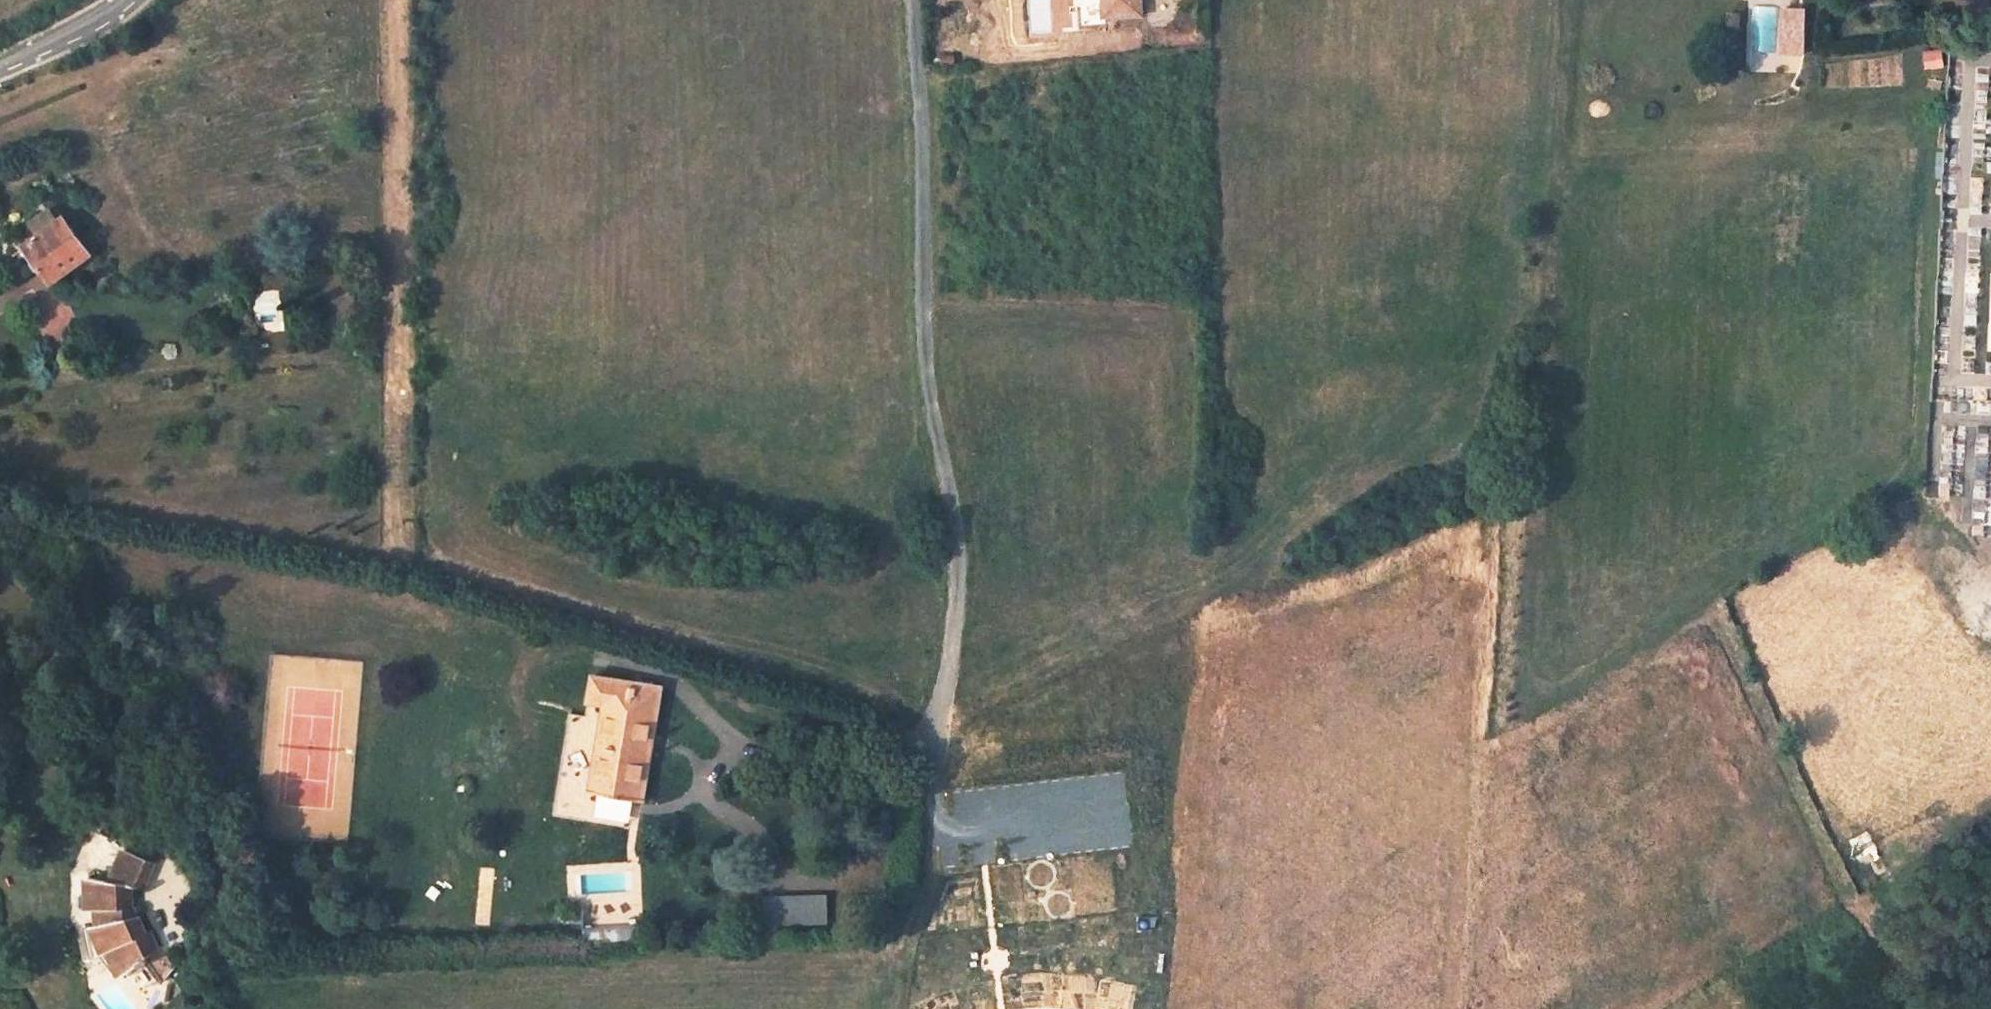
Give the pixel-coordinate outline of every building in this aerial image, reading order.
[(1106,12),(1137,12),(1137,0),(1105,0),(1106,12)] [(1779,27),(1744,26),(1743,49),(1778,51),(1779,27)] [(30,241),(11,255),(16,262),(22,258),(35,273),(41,269),(50,280),(86,253),(61,221),(57,223),(47,210),(26,222),(37,237),(30,241)] [(661,689),(593,674),(587,701),(582,714),(598,731),(587,793),(641,803),(661,689)] [(108,884),(85,878),(84,913),(90,914),(90,934),(77,938),(85,966),(113,957),(126,981),(149,966),(164,984),(182,964),(174,946),(161,948),(161,934),(149,933),(149,918),(138,918),(139,906),(135,906),(136,887),(147,890),(158,869),(125,853),(108,884)] [(830,923),(829,891),(765,894),(766,926),(830,923)]
